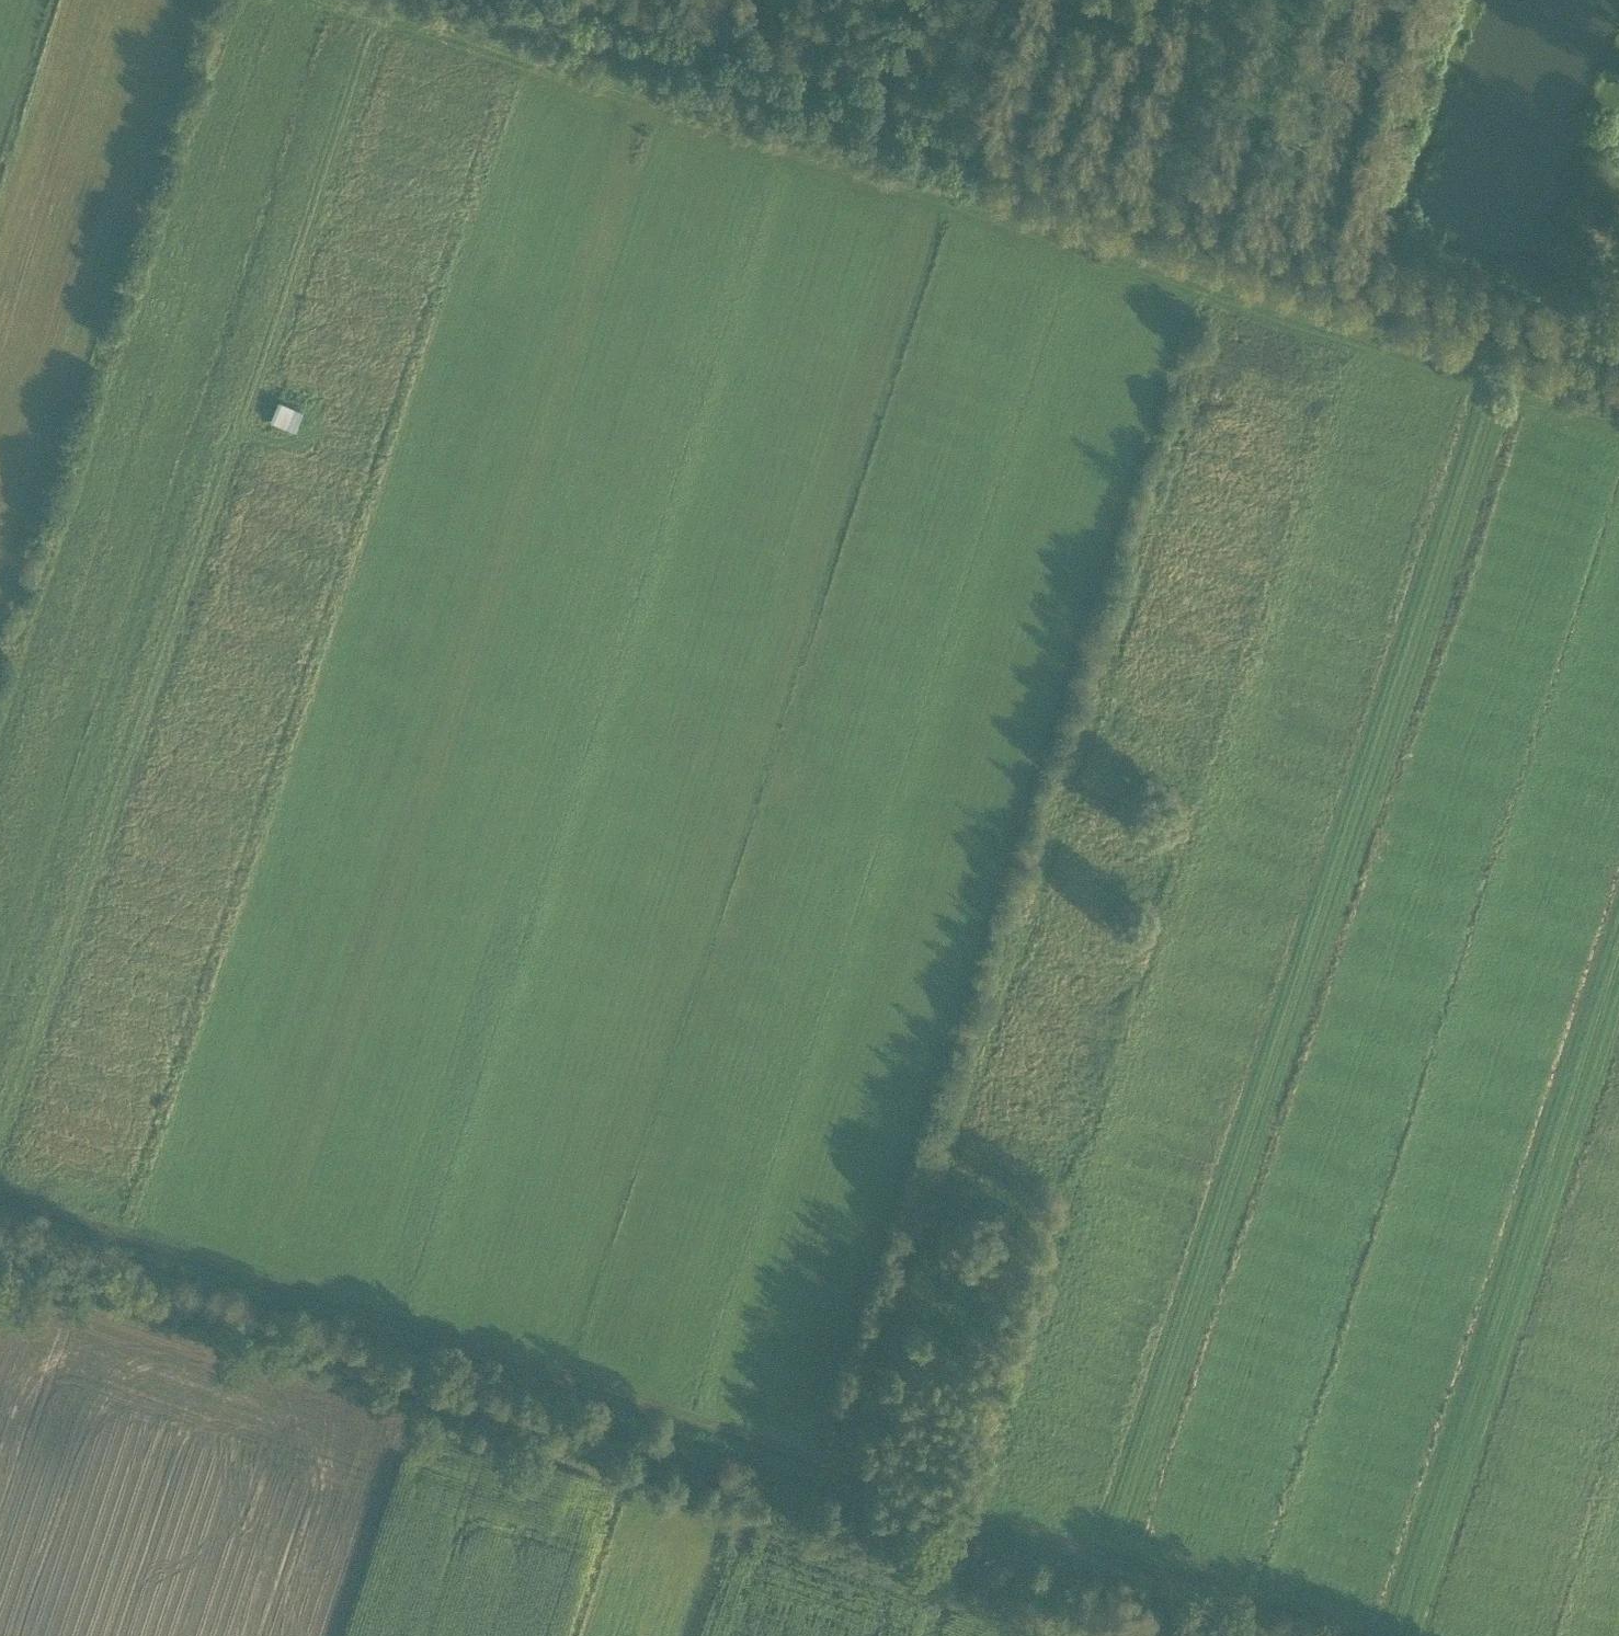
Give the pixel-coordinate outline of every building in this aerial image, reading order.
[(304,410),(281,403),(274,424),(297,431),(304,410)]
